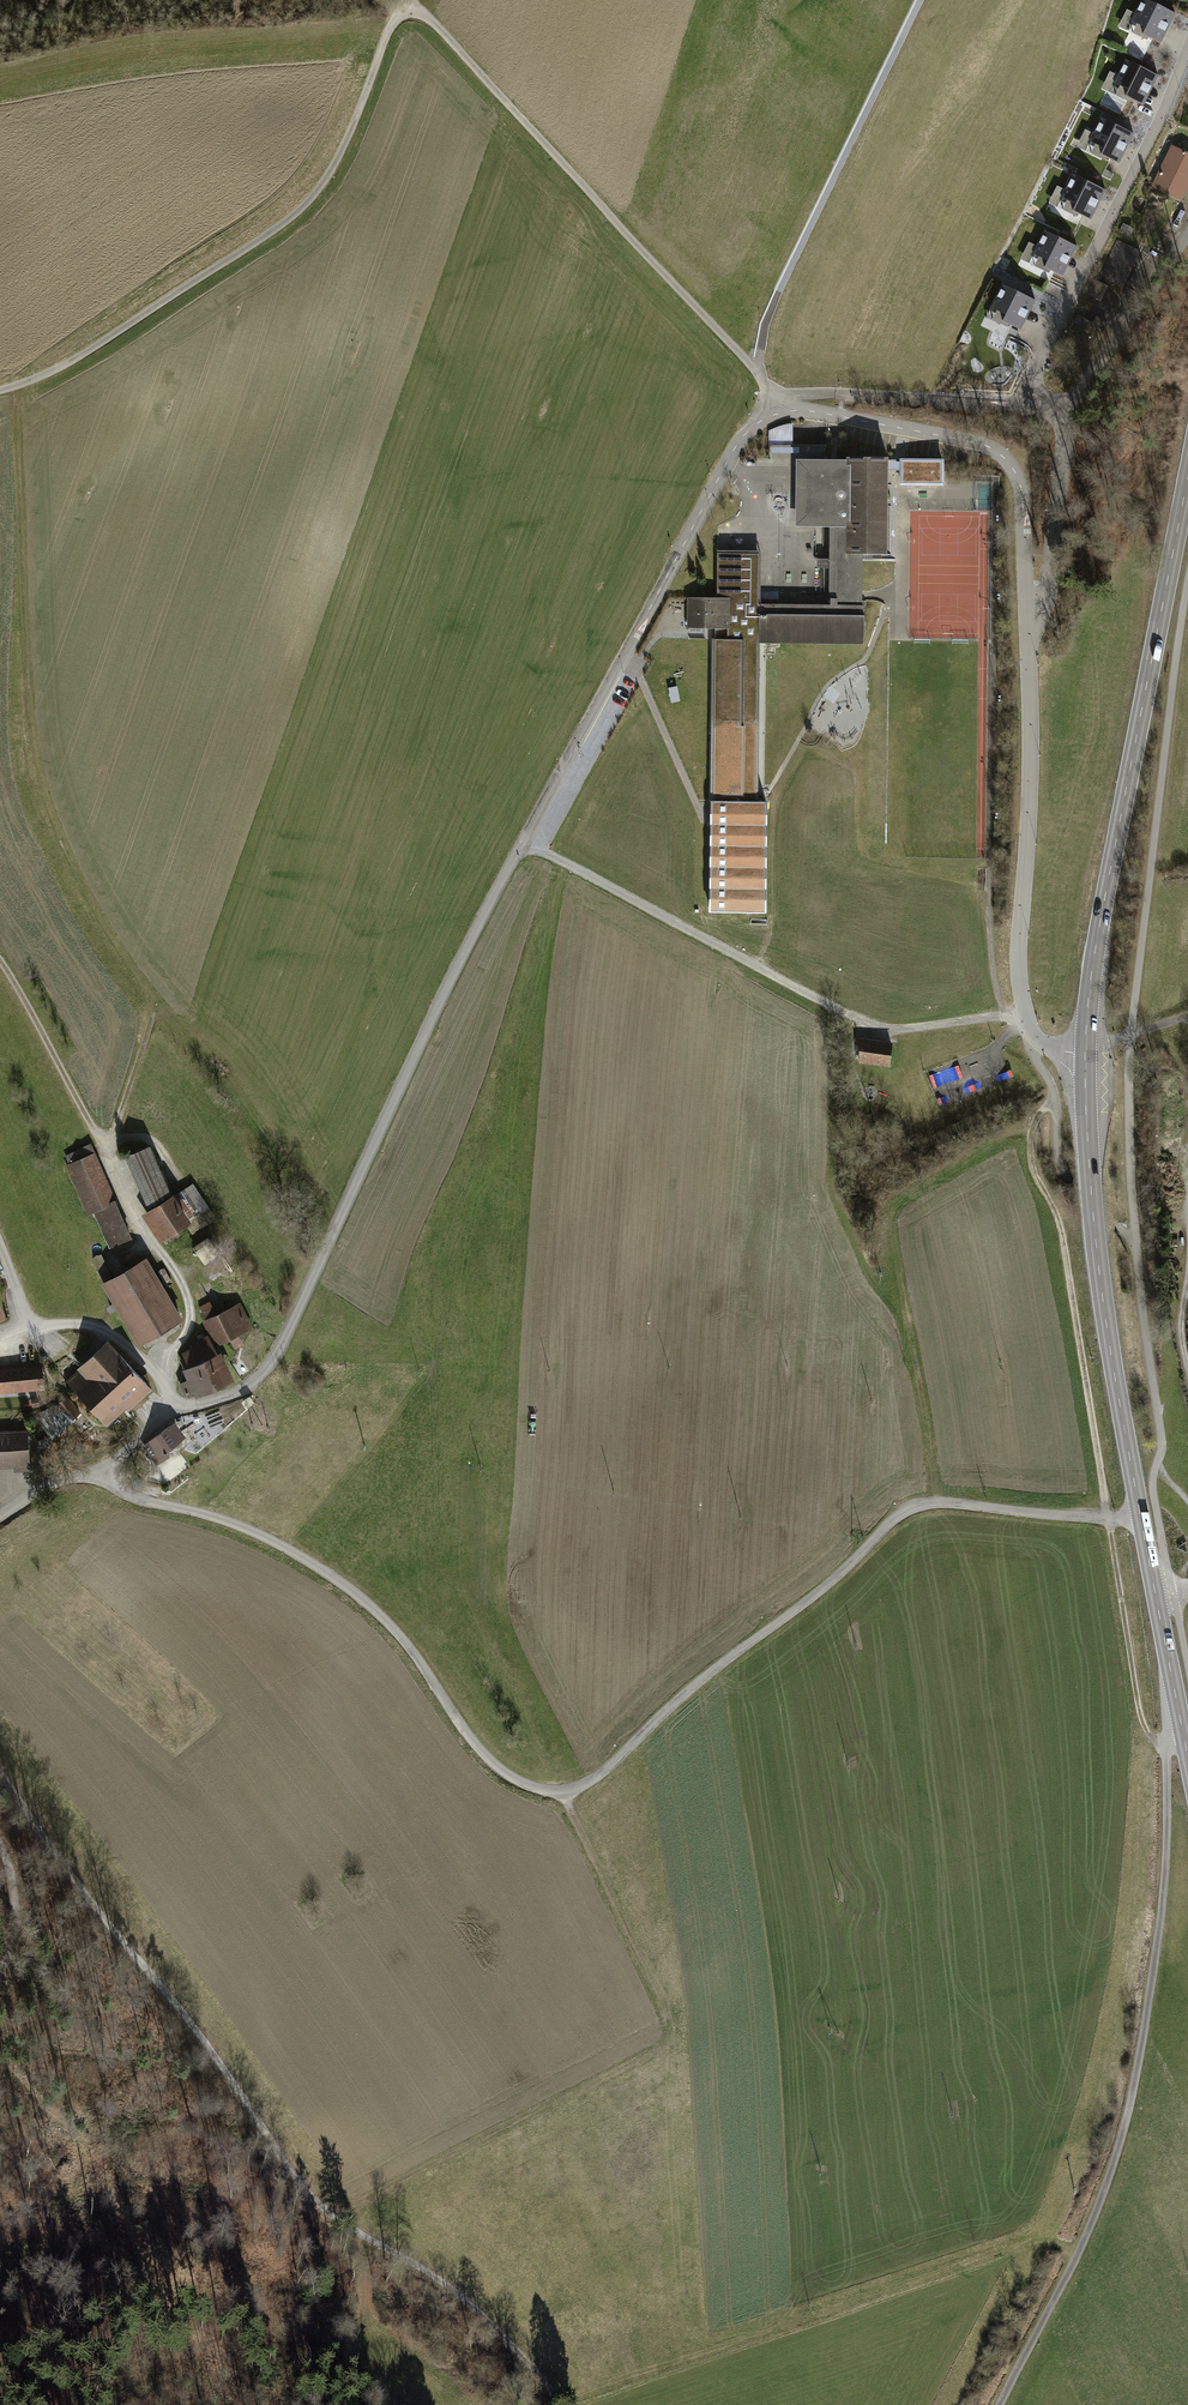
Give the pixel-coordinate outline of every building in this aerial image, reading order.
[(1144,0),(1141,0),(1134,13),(1128,10),(1125,16),(1147,27),(1144,34),(1160,42),(1174,14),(1144,0)] [(1156,76),(1124,60),(1117,75),(1110,72),(1107,77),(1130,89),(1127,96),(1143,103),(1156,76)] [(1132,134),(1100,118),(1093,133),(1086,130),(1083,136),(1106,147),(1102,154),(1118,161),(1132,134)] [(1172,145),(1151,188),(1181,202),(1187,187),(1187,153),(1187,152),(1187,151),(1187,140),(1182,137),(1177,147),(1172,145)] [(1104,190),(1072,175),(1065,189),(1058,186),(1055,192),(1078,203),(1074,210),(1090,218),(1104,190)] [(1134,228),(1123,223),(1119,232),(1131,237),(1134,228)] [(1075,247),(1044,231),(1036,246),(1029,242),(1026,248),(1049,259),(1046,266),(1062,274),(1075,247)] [(1117,242),(1102,274),(1123,283),(1137,251),(1117,242)] [(1108,286),(1091,279),(1084,294),(1101,301),(1108,286)] [(1033,301),(1002,286),(993,306),(1008,314),(1005,320),(1020,327),(1033,301)] [(769,455),(826,454),(826,445),(793,446),(792,424),(781,426),(769,431),(769,455)] [(845,460),(794,459),(793,526),(827,526),(827,558),(814,558),(814,568),(827,568),(827,604),(860,604),(860,592),(860,561),(861,552),(885,552),(886,456),(845,455),(845,460)] [(929,481),(929,489),(950,490),(950,482),(929,481)] [(720,528),(720,548),(729,548),(730,529),(720,528)] [(759,551),(717,551),(717,597),(685,597),(685,617),(685,628),(716,628),(716,639),(710,639),(709,911),(764,911),(765,801),(757,801),(758,643),(758,604),(759,551)] [(860,604),(758,604),(758,643),(775,643),(860,644),(860,604)] [(578,800),(570,816),(583,823),(591,807),(578,800)] [(895,1042),(864,1037),(862,1049),(865,1049),(863,1061),(891,1065),(895,1042)] [(172,1195),(150,1146),(125,1157),(149,1211),(143,1215),(160,1242),(190,1223),(172,1195)] [(111,1250),(133,1241),(94,1154),(67,1167),(88,1215),(95,1213),(111,1250)] [(208,1237),(192,1248),(196,1254),(212,1243),(208,1237)] [(111,1272),(103,1258),(97,1262),(105,1276),(111,1272)] [(140,1343),(179,1319),(144,1261),(105,1285),(116,1302),(111,1305),(114,1311),(119,1308),(140,1343)] [(219,1280),(212,1284),(221,1299),(227,1295),(219,1280)] [(209,1303),(199,1308),(206,1322),(210,1320),(221,1343),(230,1338),(237,1334),(250,1327),(239,1305),(217,1316),(213,1308),(209,1303)] [(237,1334),(230,1338),(235,1348),(242,1344),(237,1334)] [(209,1340),(185,1353),(187,1357),(182,1359),(192,1380),(181,1384),(186,1395),(198,1391),(200,1396),(229,1382),(209,1340)] [(108,1422),(147,1386),(108,1344),(69,1381),(108,1422)] [(42,1388),(39,1366),(0,1370),(0,1392),(42,1388)] [(79,1412),(67,1399),(59,1406),(37,1416),(41,1424),(52,1435),(71,1419),(79,1412)] [(174,1424),(144,1445),(158,1463),(170,1455),(167,1450),(184,1438),(174,1424)] [(0,1433),(0,1469),(27,1468),(25,1432),(0,1433)] [(47,1435),(37,1442),(42,1448),(51,1440),(47,1435)]
